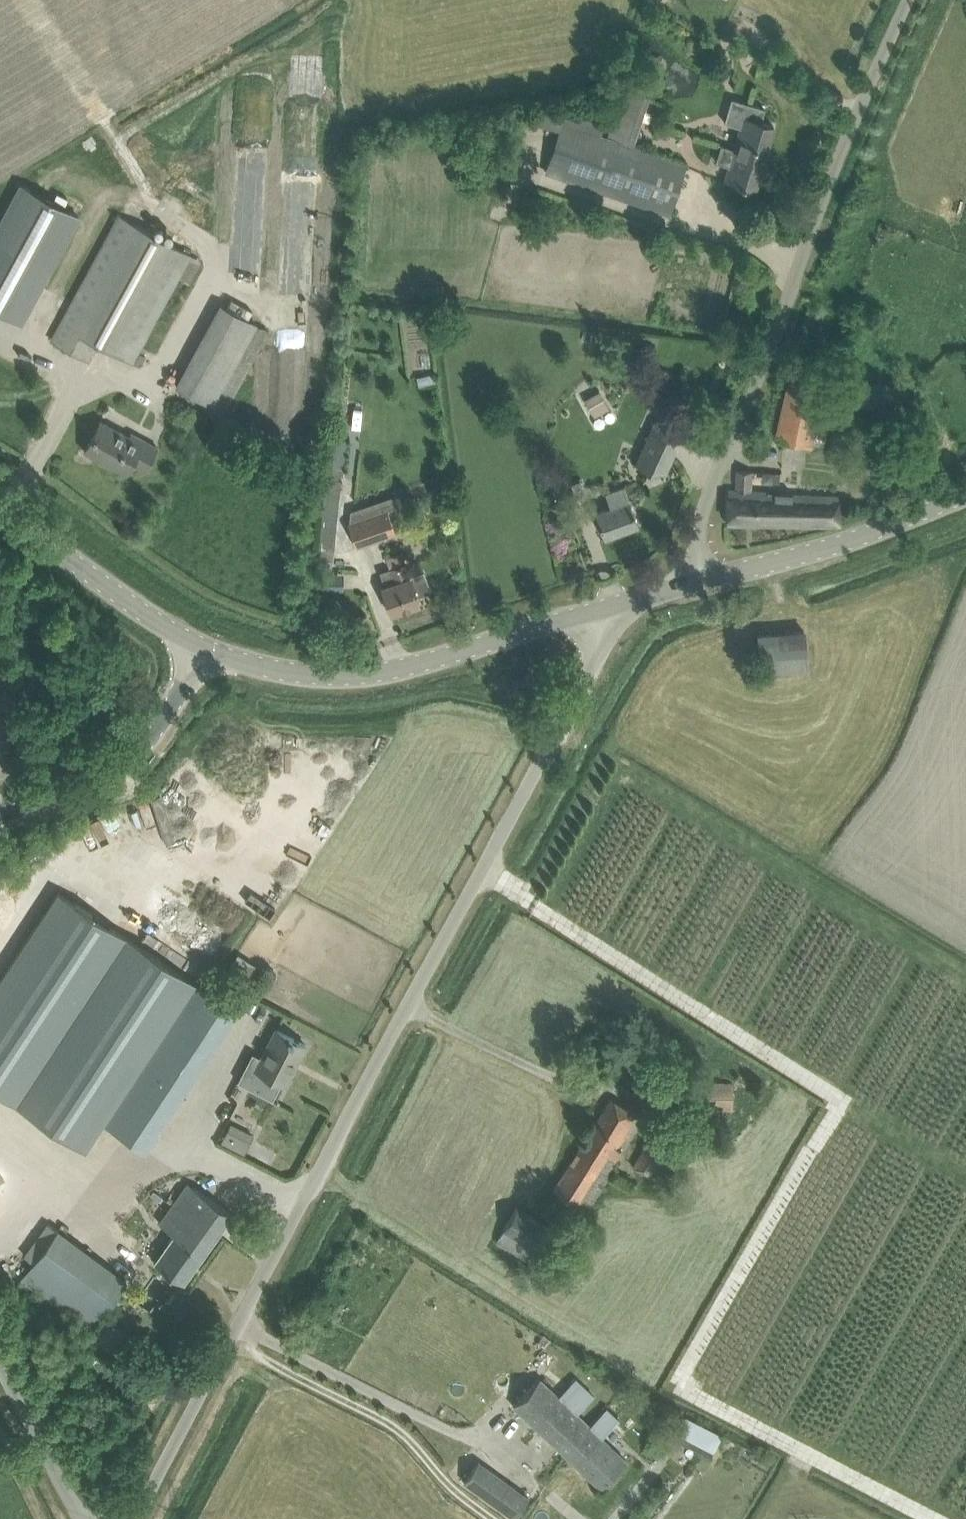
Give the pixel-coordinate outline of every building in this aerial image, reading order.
[(609,137),(635,145),(651,96),(624,87),(609,137)] [(725,122),(741,127),(725,180),(755,189),(774,125),(761,122),(765,108),(732,98),(725,122)] [(535,122),(561,130),(546,173),(670,214),(686,165),(602,137),(606,126),(540,104),(535,122)] [(78,216),(22,185),(0,225),(0,312),(20,323),(78,216)] [(55,337),(91,358),(101,341),(135,361),(194,253),(124,213),(55,337)] [(222,393),(186,372),(178,385),(215,406),(222,393)] [(776,439),(811,447),(824,388),(789,380),(776,439)] [(849,404),(902,411),(905,388),(852,382),(849,404)] [(599,390),(585,398),(595,416),(609,407),(599,390)] [(84,450),(126,473),(132,463),(145,470),(158,447),(131,433),(129,436),(101,420),(84,450)] [(637,464),(664,477),(683,436),(655,424),(637,464)] [(727,524),(839,526),(839,496),(793,493),(794,488),(789,488),(789,492),(751,490),(752,470),(736,470),(736,489),(728,489),(727,524)] [(595,512),(598,518),(605,537),(639,524),(625,486),(606,493),(611,506),(595,512)] [(347,521),(356,546),(396,533),(387,507),(347,521)] [(382,586),(385,594),(391,613),(420,603),(411,577),(410,577),(406,563),(390,568),(395,582),(382,586)] [(761,670),(809,669),(807,628),(760,629),(761,670)] [(103,1123),(145,1150),(237,1010),(197,983),(58,891),(0,979),(0,1094),(86,1150),(103,1123)] [(253,988),(264,969),(239,954),(228,974),(253,988)] [(259,1070),(250,1088),(273,1099),(282,1082),(285,1083),(306,1044),(288,1035),(276,1029),(256,1068),(259,1070)] [(690,1109),(733,1110),(733,1086),(690,1086),(690,1109)] [(618,1148),(638,1114),(612,1097),(553,1189),(587,1210),(615,1164),(615,1160),(621,1150),(618,1148)] [(253,1136),(257,1123),(234,1115),(230,1128),(253,1136)] [(221,1142),(247,1151),(252,1138),(226,1128),(221,1142)] [(632,1167),(649,1177),(653,1169),(663,1175),(674,1156),(664,1150),(666,1147),(650,1137),(632,1167)] [(188,1182),(164,1217),(208,1248),(233,1214),(188,1182)] [(494,1242),(533,1266),(541,1252),(557,1228),(516,1204),(502,1229),(494,1242)] [(208,1248),(164,1217),(159,1223),(174,1233),(154,1261),(184,1283),(208,1248)] [(25,1255),(33,1262),(21,1278),(91,1330),(127,1281),(48,1223),(25,1255)] [(110,1318),(96,1338),(124,1359),(131,1350),(123,1344),(131,1334),(110,1318)] [(544,1335),(538,1342),(544,1347),(550,1340),(544,1335)] [(527,1390),(513,1404),(601,1487),(615,1473),(626,1460),(602,1437),(619,1419),(607,1407),(590,1425),(577,1413),(594,1395),(575,1378),(558,1395),(540,1378),(528,1391),(527,1390)] [(730,1452),(734,1443),(685,1416),(674,1438),(710,1456),(716,1445),(730,1452)] [(463,1483),(512,1518),(527,1497),(478,1462),(463,1483)]
